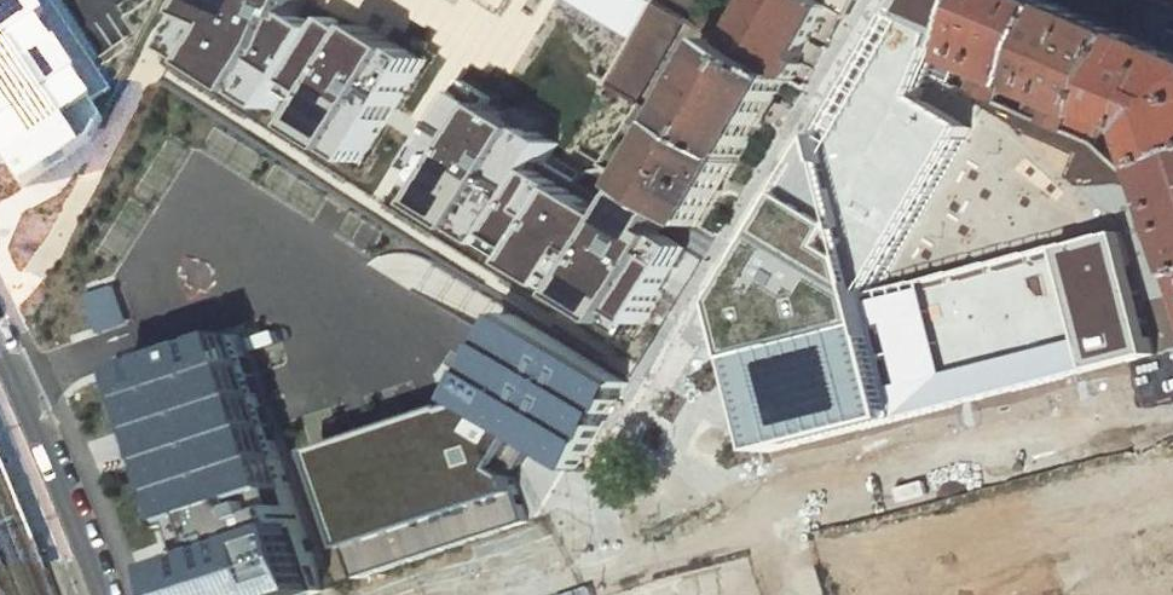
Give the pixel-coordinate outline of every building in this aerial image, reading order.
[(31,190),(106,141),(91,115),(115,95),(48,0),(0,0),(0,146),(31,190)] [(321,1),(322,0),(213,0),(188,47),(257,97),(321,1)] [(659,4),(689,22),(692,24),(694,20),(697,22),(708,4),(711,0),(652,0),(659,4)] [(736,46),(789,77),(794,81),(804,64),(799,61),(831,6),(821,0),(764,0),(736,46)] [(874,297),(972,146),(986,119),(933,90),(949,42),(977,53),(1002,0),(916,0),(768,243),(874,297)] [(831,6),(849,16),(858,0),(821,0),(831,6)] [(1057,0),(1002,0),(977,53),(962,85),(999,101),(1010,76),(1038,88),(1074,7),(1057,0)] [(321,1),(257,97),(281,106),(291,96),(316,107),(304,126),(642,338),(701,226),(641,189),(421,55),(366,18),(360,28),(321,1)] [(708,4),(697,22),(720,36),(731,18),(708,4)] [(1038,88),(1027,114),(1096,142),(1103,128),(1072,118),(1077,105),(1107,118),(1110,113),(1142,38),(1142,36),(1074,7),(1038,88)] [(1110,113),(1147,130),(1125,150),(1103,128),(1096,142),(1132,179),(1144,175),(1161,170),(1172,166),(1172,51),(1142,38),(1110,113)] [(727,40),(677,123),(740,161),(764,121),(773,105),(789,77),(736,46),(727,40)] [(677,123),(641,189),(701,226),(740,161),(677,123)] [(1161,170),(1172,203),(1172,166),(1161,170)] [(1164,213),(1157,194),(1152,196),(1144,175),(1132,179),(1172,288),(1172,210),(1164,213)] [(1043,253),(874,297),(904,418),(1171,352),(1130,215),(1039,238),(1043,253)] [(874,297),(768,243),(726,313),(763,454),(794,446),(904,418),(874,297)] [(525,309),(466,407),(525,438),(579,470),(582,464),(633,377),(525,309)] [(136,370),(192,528),(205,563),(179,572),(188,594),(334,594),(311,530),(303,533),(291,500),(304,496),(246,331),(136,370)] [(466,407),(321,455),(361,575),(530,518),(516,476),(505,469),(525,438),(466,407)]
